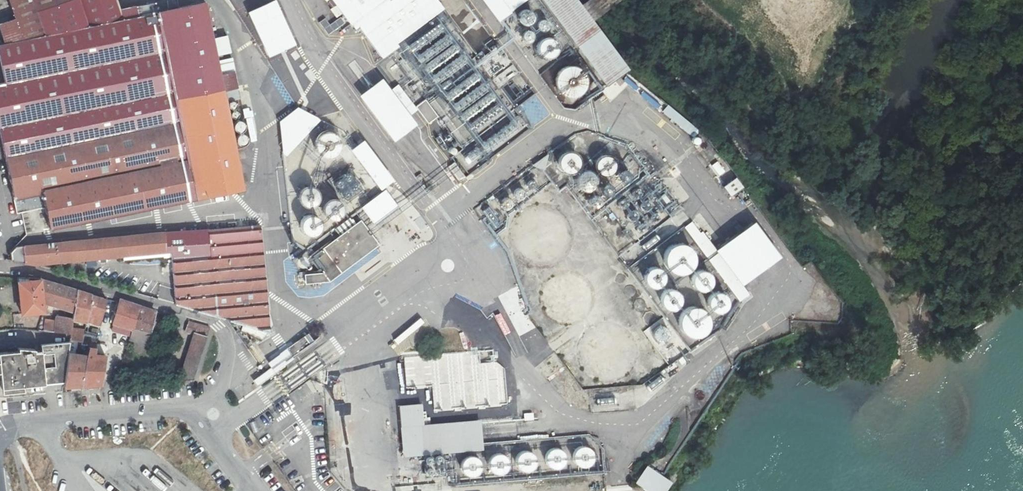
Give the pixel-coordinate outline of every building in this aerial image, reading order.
[(12,18),(6,0),(0,0),(0,22),(12,18)] [(34,11),(30,0),(6,0),(12,18),(34,11)] [(34,11),(64,0),(30,0),(34,11)] [(34,11),(41,36),(92,25),(91,17),(115,12),(118,11),(114,0),(64,0),(34,11)] [(350,24),(382,0),(332,0),(350,24)] [(350,24),(356,32),(362,27),(384,59),(446,12),(438,0),(382,0),(350,24)] [(606,85),(631,64),(583,0),(543,0),(606,85)] [(115,12),(117,20),(92,25),(41,36),(0,45),(0,66),(4,83),(0,83),(0,144),(11,199),(13,199),(17,214),(44,208),(48,229),(143,208),(191,198),(240,187),(232,149),(221,95),(217,76),(233,73),(230,57),(214,60),(213,55),(210,38),(202,3),(154,13),(152,4),(118,11),(115,12)] [(12,18),(0,22),(0,45),(41,36),(34,11),(12,18)] [(524,14),(521,13),(519,14),(516,16),(514,18),(514,23),(514,25),(517,28),(522,29),(525,29),(528,26),(529,24),(529,20),(529,18),(527,15),(524,14)] [(542,27),(539,26),(538,26),(535,29),(535,32),(537,34),(540,34),(543,32),(543,30),(542,27)] [(436,27),(407,48),(405,51),(407,55),(409,56),(412,56),(442,34),(442,31),(441,28),(438,27),(436,27)] [(531,35),(528,34),(527,34),(525,36),(524,39),(526,42),(529,42),(532,40),(532,38),(531,35)] [(225,35),(210,38),(213,55),(228,51),(225,35)] [(444,37),(414,58),(413,61),(414,65),(417,66),(420,66),(450,43),(450,41),(449,38),(446,37),(444,37)] [(548,42),(543,42),(541,42),(538,44),(535,47),(534,50),(533,55),(535,58),(537,61),(542,63),(547,63),(552,61),(554,58),(555,55),(555,51),(553,47),(551,44),(548,42)] [(451,47),(422,68),(420,71),(422,75),(424,76),(427,75),(457,53),(457,50),(456,48),(453,47),(451,47)] [(459,57),(430,78),(429,81),(430,85),(432,86),(435,85),(465,63),(466,60),(464,58),(462,57),(459,57)] [(569,69),(563,68),(560,69),(557,71),(554,74),(553,77),(553,83),(555,88),(559,91),(562,92),(568,92),(572,90),(575,86),(577,82),(577,79),(575,73),(572,70),(569,69)] [(269,113),(285,135),(319,110),(290,72),(270,87),(282,104),(269,113)] [(626,72),(621,79),(688,134),(694,127),(626,72)] [(472,74),(443,95),(441,98),(443,102),(445,103),(448,103),(478,81),(478,78),(477,75),(475,74),(472,74)] [(385,78),(362,94),(395,141),(419,124),(385,78)] [(479,84),(450,105),(449,109),(450,112),(453,113),(455,113),(486,91),(486,88),(484,86),(482,84),(479,84)] [(486,95),(457,116),(456,119),(457,123),(460,124),(463,124),(493,102),(493,99),(491,96),(489,95),(486,95)] [(496,104),(467,126),(465,129),(466,132),(469,133),(472,133),(502,111),(502,108),(501,106),(498,104),(496,104)] [(242,122),(240,120),(239,120),(235,120),(233,122),(232,124),(231,126),(232,129),(236,131),(240,131),(243,128),(243,125),(242,122)] [(510,123),(481,144),(479,148),(481,151),(483,152),(486,152),(516,130),(516,127),(515,125),(512,123),(510,123)] [(245,136),(243,134),(240,133),(238,133),(234,136),(234,141),(237,144),(241,144),(244,142),(246,138),(245,136)] [(691,142),(694,143),(696,142),(698,140),(698,137),(696,134),(692,133),(690,135),(689,139),(691,142)] [(329,135),(323,134),(320,135),(316,136),(313,141),(311,147),(312,151),(314,155),(319,158),(323,159),(327,159),(331,157),(335,153),(336,150),(336,144),(332,137),(329,135)] [(611,144),(607,143),(605,143),(603,145),(602,146),(602,150),(604,153),(608,154),(611,152),(612,148),(611,144)] [(472,149),(456,162),(457,165),(458,167),(459,168),(462,169),(479,156),(479,153),(477,151),(475,149),(472,149)] [(573,150),(570,149),(567,150),(563,153),(562,156),(561,160),(561,163),(563,166),(566,168),(569,170),(573,170),(578,167),(580,165),(581,162),(581,157),(578,152),(573,150)] [(623,153),(619,151),(615,154),(614,158),(616,161),(621,162),(624,160),(625,157),(623,153)] [(311,159),(305,158),(302,158),(297,161),(295,165),(294,168),(294,174),(297,179),(300,181),(305,183),(309,183),(313,181),(316,178),(318,175),(319,169),(318,165),(314,161),(311,159)] [(448,169),(458,180),(464,174),(455,163),(448,169)] [(609,163),(607,163),(604,164),(601,166),(599,168),(598,173),(598,176),(601,180),(605,182),(608,182),(613,181),(615,179),(616,176),(617,172),(615,168),(613,165),(609,163)] [(589,171),(585,170),(582,171),(578,173),(577,176),(576,180),(576,184),(578,186),(581,189),(585,190),(589,190),(592,189),(595,185),(596,182),(596,177),(594,174),(592,172),(589,171)] [(351,182),(353,179),(352,176),(349,174),(346,175),(344,178),(345,181),(348,183),(351,182)] [(642,177),(639,176),(638,176),(635,177),(635,179),(635,181),(636,183),(640,184),(643,181),(643,179),(642,177)] [(745,188),(738,178),(724,188),(731,198),(745,188)] [(537,180),(533,179),(532,179),(530,180),(528,183),(528,186),(531,189),(534,190),(538,188),(539,184),(537,180)] [(343,188),(344,185),(343,182),(340,180),(337,181),(336,184),(337,188),(340,189),(343,188)] [(627,180),(624,180),(623,180),(621,181),(621,183),(622,187),(625,188),(627,187),(629,183),(627,180)] [(359,192),(360,189),(359,186),(356,185),(353,186),(352,189),(353,192),(356,193),(359,192)] [(311,188),(307,187),(303,188),(300,190),(297,195),(296,199),(296,205),(298,208),(302,211),(306,212),(312,212),(315,211),(319,206),(321,201),(320,197),(319,193),(314,189),(311,188)] [(610,191),(607,190),(606,191),(603,193),(602,198),(604,200),(605,201),(609,201),(612,198),(613,194),(610,191)] [(351,198),(352,195),(351,192),(348,191),(345,192),(343,195),(345,198),(348,199),(351,198)] [(519,194),(516,193),(515,194),(512,196),(512,199),(514,202),(518,203),(520,202),(522,197),(521,195),(519,194)] [(599,198),(595,197),(594,198),(591,201),(591,205),(593,207),(597,208),(600,206),(601,201),(599,198)] [(365,223),(371,232),(397,214),(387,199),(361,217),(365,223)] [(646,199),(643,202),(643,203),(644,207),(647,209),(651,208),(653,205),(652,201),(650,199),(646,199)] [(504,205),(500,205),(499,205),(497,208),(497,212),(500,214),(503,214),(506,212),(506,208),(504,205)] [(325,211),(323,217),(326,223),(332,225),(337,223),(340,217),(337,211),(331,209),(325,211)] [(480,213),(488,222),(490,223),(491,222),(492,221),(492,219),(492,218),(485,209),(484,209),(482,209),(480,211),(480,212),(480,213)] [(639,211),(636,209),(635,209),(632,209),(630,211),(630,213),(630,215),(631,218),(635,219),(638,217),(639,214),(639,211)] [(659,210),(654,211),(651,215),(651,217),(652,219),(655,222),(657,222),(660,222),(663,218),(662,213),(659,210)] [(335,232),(340,240),(363,225),(365,223),(361,217),(360,215),(335,232)] [(309,219),(305,219),(303,219),(300,220),(297,224),(296,227),(296,232),(298,235),(301,237),(305,239),(308,238),(311,237),(315,234),(316,231),(316,226),(313,221),(309,219)] [(643,220),(641,221),(640,221),(638,224),(639,229),(640,230),(643,231),(646,231),(648,229),(649,227),(649,223),(646,220),(643,220)] [(491,225),(497,234),(498,235),(499,235),(501,234),(502,233),(502,232),(501,231),(495,223),(494,222),(492,222),(491,223),(491,225)] [(669,224),(665,223),(662,226),(661,229),(663,233),(666,233),(668,233),(670,231),(671,227),(669,224)] [(340,240),(309,260),(317,273),(304,274),(304,282),(323,281),(377,245),(363,225),(340,240)] [(257,226),(207,231),(209,257),(200,258),(184,260),(182,235),(127,240),(126,237),(15,246),(9,253),(10,261),(34,265),(170,253),(174,304),(241,324),(262,331),(268,332),(268,331),(266,307),(257,226)] [(197,232),(200,258),(209,257),(207,231),(197,232)] [(653,233),(649,234),(647,238),(648,241),(651,243),(655,242),(657,239),(656,235),(653,233)] [(685,245),(678,244),(673,245),(668,249),(665,254),(664,258),(665,265),(668,269),(671,272),(676,274),(683,274),(689,271),(692,267),(694,263),(694,258),(693,254),(689,248),(685,245)] [(292,246),(282,247),(284,257),(293,256),(292,246)] [(657,268),(653,268),(650,269),(646,272),(644,275),(644,278),(645,283),(646,285),(650,288),(653,289),(658,288),(663,284),(665,281),(665,276),(663,272),(660,270),(657,268)] [(704,271),(701,271),(699,272),(695,274),(693,277),(692,284),(693,287),(696,290),(699,291),(704,292),(707,291),(711,288),(713,284),(713,280),(711,276),(709,273),(704,271)] [(39,279),(17,278),(22,314),(44,312),(42,302),(39,279)] [(42,302),(73,312),(76,290),(39,279),(42,302)] [(86,322),(91,295),(76,290),(73,312),(72,319),(86,322)] [(675,291),(671,290),(669,290),(666,291),(662,294),(661,297),(660,303),(662,307),(665,309),(667,310),(671,311),(676,310),(678,308),(681,304),(681,301),(680,296),(679,293),(675,291)] [(722,294),(718,293),(716,294),(713,295),(710,298),(707,304),(708,307),(711,312),(713,314),(718,315),(721,314),(726,312),(728,309),(729,304),(728,301),(726,297),(722,294)] [(106,299),(91,295),(86,322),(99,325),(106,299)] [(386,312),(410,348),(437,331),(412,295),(386,312)] [(131,330),(132,327),(140,306),(119,300),(111,323),(131,330)] [(153,311),(140,306),(132,327),(133,327),(129,341),(149,346),(153,333),(148,331),(153,311)] [(267,308),(266,307),(268,331),(273,332),(275,331),(268,310),(267,308)] [(696,308),(691,309),(688,310),(682,315),(680,319),(680,324),(681,331),(684,335),(689,338),(696,339),(701,338),(705,335),(709,330),(710,322),(709,318),(705,312),(701,309),(696,308)] [(49,332),(70,334),(72,319),(51,315),(49,332)] [(194,334),(206,338),(209,327),(188,321),(185,331),(194,334)] [(262,331),(241,324),(239,331),(255,340),(257,336),(261,335),(262,331)] [(84,335),(70,334),(69,340),(82,342),(84,335)] [(192,379),(206,338),(194,334),(179,381),(192,379)] [(294,345),(299,353),(310,345),(306,340),(305,340),(303,340),(294,345)] [(39,347),(40,353),(43,386),(64,383),(68,354),(68,344),(39,347)] [(43,386),(40,353),(33,354),(33,350),(16,349),(16,356),(0,358),(0,391),(43,386)] [(667,351),(662,349),(661,349),(658,351),(656,353),(656,357),(659,361),(664,362),(668,359),(669,354),(667,351)] [(81,388),(86,356),(68,354),(64,383),(63,390),(81,388)] [(92,356),(86,356),(81,388),(101,386),(105,357),(92,356)] [(276,374),(271,367),(253,379),(259,387),(276,374)] [(320,374),(318,380),(329,384),(331,378),(320,374)] [(706,393),(703,392),(701,392),(699,394),(699,398),(701,400),(704,400),(706,398),(707,396),(706,393)] [(625,395),(595,397),(595,403),(626,401),(625,395)] [(447,446),(481,444),(479,422),(506,420),(505,400),(393,409),(396,450),(447,446)] [(586,449),(584,447),(581,447),(578,447),(575,449),(572,453),(571,456),(572,459),(573,462),(577,465),(579,466),(584,465),(586,464),(590,459),(590,456),(589,452),(586,449)] [(558,450),(553,449),(551,450),(548,451),(545,454),(544,459),(545,461),(546,464),(548,466),(552,468),(555,468),(560,465),(563,461),(563,458),(562,455),(560,452),(558,450)] [(528,453),(523,452),(521,452),(517,454),(516,456),(514,460),(514,463),(517,467),(518,469),(521,470),(525,470),(529,469),(531,466),(533,462),(533,459),(532,457),(530,454),(528,453)] [(498,453),(495,453),(493,453),(489,455),(488,458),(486,460),(487,465),(489,469),(491,470),(495,472),(498,472),(503,469),(505,465),(505,462),(504,459),(502,455),(498,453)] [(473,456),(469,455),(467,455),(463,457),(461,459),(460,462),(460,466),(461,469),(464,472),(468,473),(471,473),(473,472),(477,469),(478,464),(478,461),(476,458),(473,456)] [(659,477),(643,466),(632,482),(645,490),(652,490),(651,490),(658,480),(660,482),(662,479),(659,477)] [(662,479),(660,482),(658,480),(651,490),(652,490),(662,490),(667,482),(662,479)]
